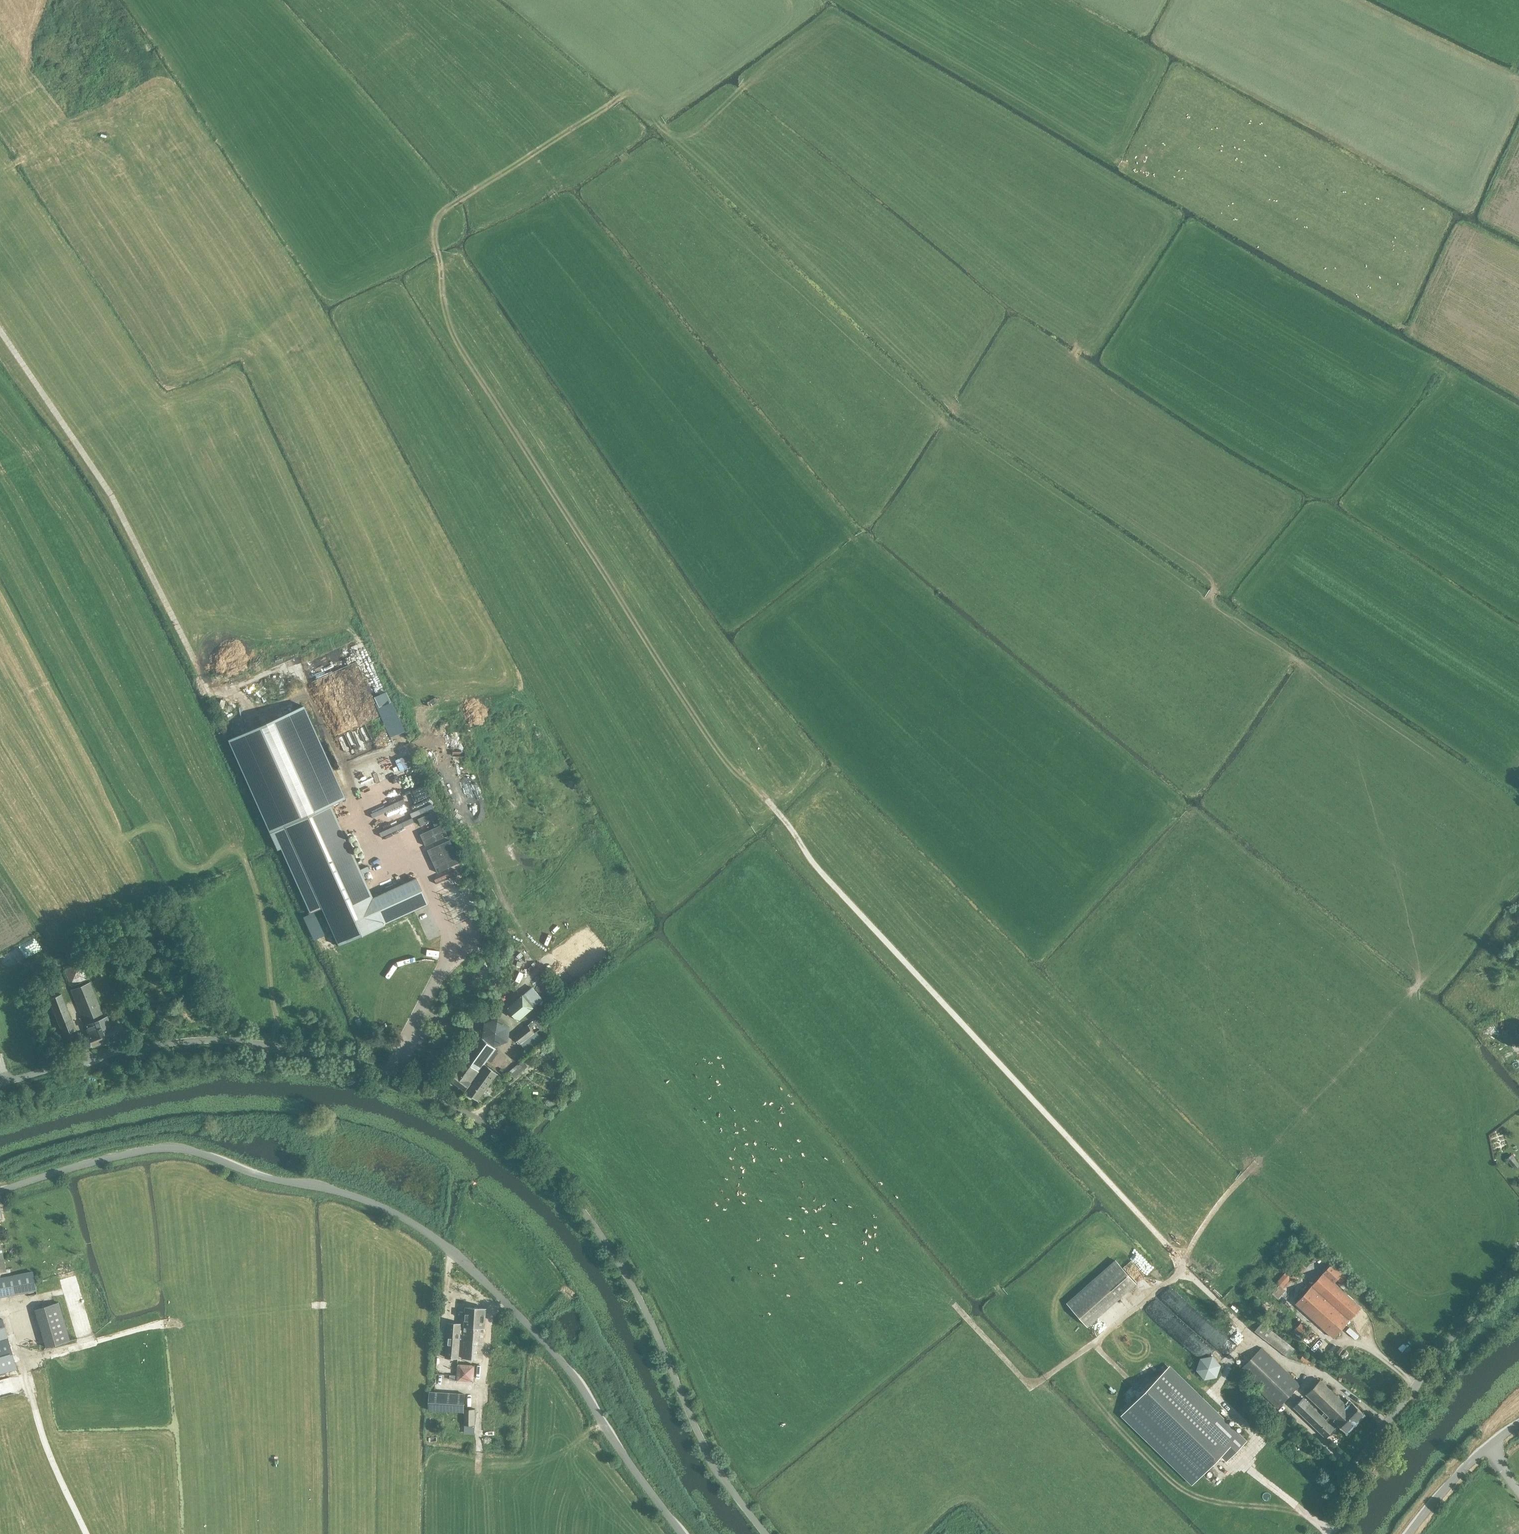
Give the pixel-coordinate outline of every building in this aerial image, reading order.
[(374,696),(379,706),(391,701),(387,690),(374,696)] [(345,798),(312,724),(303,705),(227,739),(269,833),(330,805),(345,798)] [(415,783),(395,790),(398,798),(394,799),(394,800),(418,792),(415,783)] [(322,909),(338,946),(384,925),(384,924),(428,904),(416,878),(372,898),(330,805),(269,833),(308,912),(322,909)] [(436,810),(417,819),(420,824),(438,815),(436,810)] [(441,823),(438,817),(431,820),(434,826),(441,823)] [(419,834),(425,846),(447,836),(442,824),(419,834)] [(426,850),(432,861),(454,851),(449,840),(426,850)] [(459,862),(454,851),(432,861),(437,873),(459,862)] [(92,955),(95,959),(97,963),(114,953),(110,945),(92,955)] [(63,969),(70,985),(87,978),(80,962),(63,969)] [(93,1046),(95,1046),(103,1042),(103,1043),(113,1039),(113,1038),(124,1034),(119,1023),(118,1020),(114,1022),(113,1019),(109,1021),(107,1017),(107,1016),(104,1017),(90,983),(71,991),(86,1027),(90,1036),(89,1036),(93,1046)] [(64,1035),(76,1030),(61,994),(49,999),(64,1035)] [(507,1007),(518,1020),(534,1007),(523,994),(507,1007)] [(533,1020),(515,1035),(526,1049),(536,1041),(531,1036),(540,1029),(533,1020)] [(496,1048),(495,1048),(480,1036),(450,1079),(465,1091),(474,1078),(475,1079),(479,1074),(478,1073),(496,1048)] [(510,1071),(515,1077),(529,1065),(523,1059),(510,1071)] [(495,1078),(498,1074),(487,1066),(480,1075),(479,1074),(475,1079),(477,1080),(468,1092),(479,1100),(495,1078)] [(1518,1165),(1518,1163),(1512,1154),(1507,1158),(1515,1168),(1518,1165)] [(9,1271),(8,1268),(6,1269),(0,1245),(0,1273),(9,1271)] [(1285,1261),(1300,1275),(1305,1269),(1294,1260),(1296,1258),(1291,1254),(1285,1261)] [(1116,1259),(1068,1302),(1089,1325),(1136,1283),(1116,1259)] [(1323,1272),(1334,1282),(1338,1278),(1341,1281),(1346,1276),(1331,1263),(1323,1272)] [(1276,1280),(1280,1284),(1288,1275),(1292,1280),(1297,1275),(1288,1267),(1276,1280)] [(36,1291),(33,1272),(7,1276),(0,1278),(0,1297),(36,1291)] [(1347,1317),(1350,1319),(1361,1307),(1334,1282),(1323,1272),(1311,1285),(1320,1294),(1330,1302),(1341,1311),(1347,1317)] [(1320,1294),(1311,1285),(1295,1303),(1334,1337),(1350,1319),(1347,1317),(1341,1311),(1330,1302),(1320,1294)] [(1108,1327),(1128,1308),(1119,1299),(1099,1317),(1108,1327)] [(47,1347),(70,1340),(58,1302),(35,1309),(47,1347)] [(485,1324),(486,1308),(466,1307),(465,1326),(464,1331),(465,1331),(462,1358),(482,1359),(485,1324)] [(17,1368),(2,1318),(0,1319),(0,1373),(17,1368)] [(1262,1322),(1255,1331),(1289,1358),(1296,1349),(1272,1330),(1262,1322)] [(1296,1327),(1303,1333),(1307,1328),(1301,1322),(1296,1327)] [(458,1358),(461,1324),(448,1323),(445,1357),(458,1358)] [(1299,1336),(1303,1333),(1296,1327),(1293,1331),(1299,1336)] [(1301,1385),(1262,1347),(1240,1370),(1278,1408),(1301,1385)] [(1217,1354),(1198,1356),(1201,1378),(1220,1376),(1217,1354)] [(458,1363),(457,1380),(474,1381),(475,1364),(458,1363)] [(1228,1459),(1245,1441),(1169,1367),(1123,1414),(1193,1483),(1222,1453),(1228,1459)] [(1322,1415),(1335,1428),(1338,1424),(1347,1433),(1365,1414),(1351,1401),(1347,1405),(1321,1380),(1307,1394),(1325,1412),(1322,1415)] [(428,1410),(430,1410),(463,1412),(465,1394),(430,1392),(428,1410)] [(1123,1411),(1139,1396),(1136,1393),(1120,1409),(1123,1411)] [(1335,1428),(1322,1415),(1304,1398),(1294,1407),(1326,1437),(1335,1428)] [(475,1424),(475,1408),(465,1408),(465,1424),(475,1424)]
